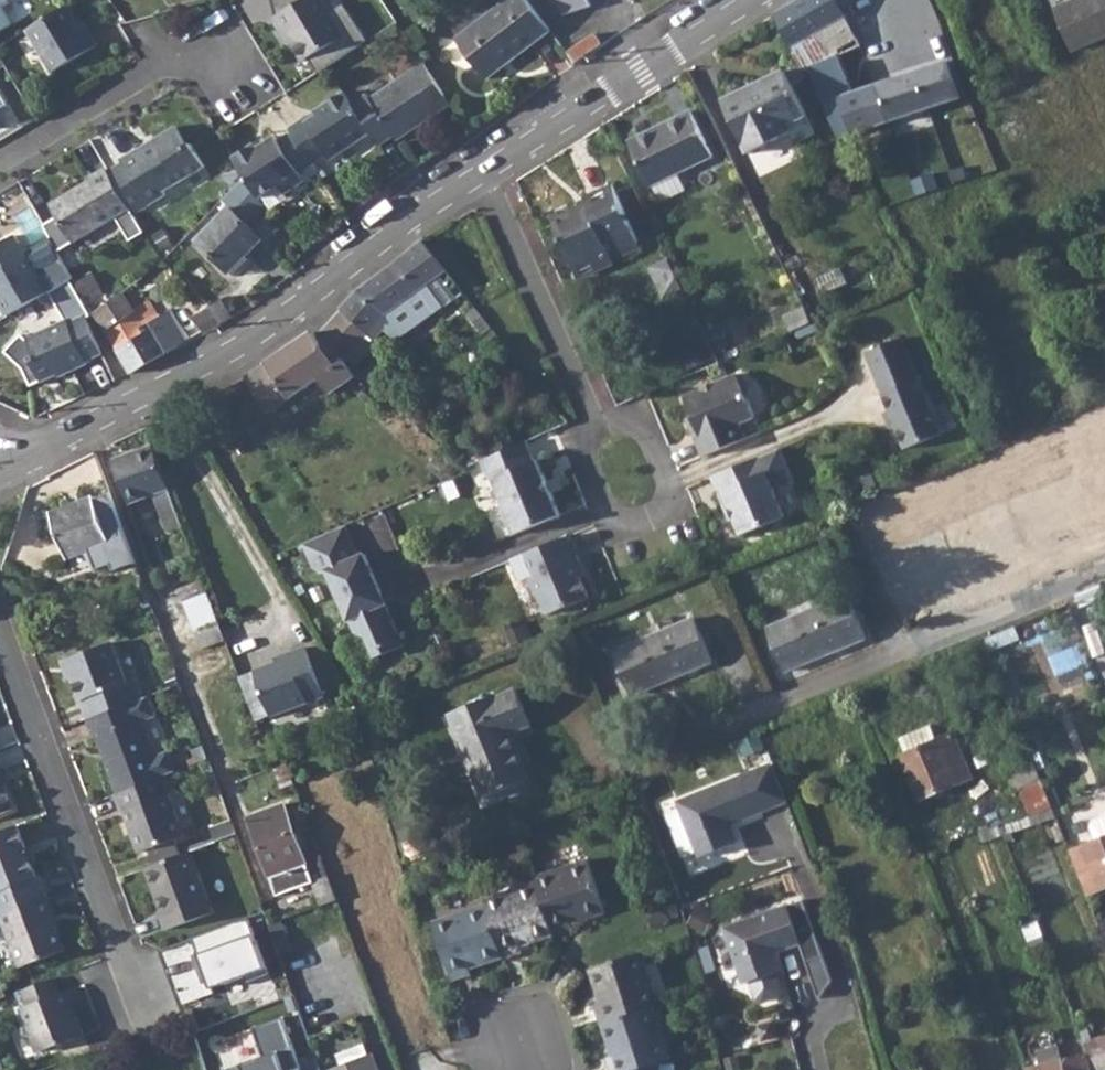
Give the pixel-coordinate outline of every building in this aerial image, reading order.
[(272,20),(282,36),(285,33),(304,63),(343,37),(320,0),(304,0),(272,20)] [(525,0),(507,0),(456,40),(487,80),(549,32),(525,0)] [(552,14),(560,12),(561,16),(590,6),(589,0),(547,0),(552,14)] [(773,15),(803,74),(809,72),(839,139),(960,99),(947,62),(875,83),(860,45),(837,0),(800,0),(773,15)] [(1054,8),(1072,52),(1104,37),(1104,0),(1070,0),(1054,8)] [(68,4),(26,30),(52,75),(98,45),(88,30),(84,32),(68,4)] [(10,25),(0,9),(0,31),(10,25)] [(378,94),(361,122),(370,137),(376,147),(394,136),(397,141),(451,104),(424,63),(378,94)] [(720,101),(747,153),(793,132),(790,126),(805,118),(782,70),(720,101)] [(366,95),(350,105),(361,122),(378,94),(370,100),(366,95)] [(253,146),(232,159),(240,172),(242,175),(245,178),(259,197),(277,185),(283,195),(302,182),(299,177),(327,158),(331,163),(370,137),(361,122),(350,105),(344,97),(315,115),(317,120),(304,128),(302,124),(289,132),(291,135),(278,145),(274,140),(256,150),(253,146)] [(690,111),(628,142),(650,188),(713,156),(690,111)] [(137,150),(120,161),(147,207),(165,197),(163,192),(205,166),(192,144),(188,147),(175,127),(156,138),(159,142),(140,153),(137,150)] [(130,211),(107,170),(89,181),(92,185),(75,194),(74,193),(49,206),(72,245),(130,211)] [(259,197),(245,178),(224,200),(230,207),(197,242),(230,275),(264,240),(248,224),(265,205),(259,197)] [(547,213),(574,272),(609,256),(612,262),(641,249),(610,184),(569,205),(570,208),(557,214),(554,209),(547,213)] [(3,318),(45,292),(11,237),(0,244),(0,312),(3,318)] [(422,241),(393,263),(416,295),(431,318),(445,308),(429,285),(446,273),(422,241)] [(609,256),(574,272),(577,279),(612,262),(609,256)] [(682,289),(668,261),(651,270),(664,298),(674,294),(682,289)] [(393,263),(359,288),(385,317),(416,295),(393,263)] [(359,288),(341,310),(374,342),(386,330),(396,343),(431,318),(416,295),(385,317),(359,288)] [(126,299),(96,318),(105,332),(136,312),(129,302),(126,299)] [(210,308),(203,301),(187,311),(193,320),(195,318),(203,332),(219,324),(210,308)] [(222,301),(210,308),(219,324),(233,318),(222,301)] [(136,312),(105,332),(116,350),(147,332),(145,327),(172,312),(164,306),(155,311),(150,303),(136,312)] [(803,307),(784,315),(792,331),(812,322),(803,307)] [(280,355),(245,379),(270,414),(320,380),(330,395),(355,378),(345,362),(346,360),(354,367),(376,345),(374,342),(341,310),(317,336),(313,331),(280,355)] [(147,332),(116,350),(131,373),(190,339),(172,312),(145,327),(147,332)] [(100,335),(92,321),(89,316),(71,326),(69,322),(30,343),(40,361),(35,365),(46,384),(77,368),(79,371),(93,365),(92,361),(110,353),(100,335)] [(900,336),(865,352),(903,449),(939,434),(900,336)] [(686,419),(701,456),(745,438),(738,423),(753,416),(748,401),(751,395),(743,375),(736,373),(714,382),(715,385),(704,390),(703,388),(684,396),(692,417),(686,419)] [(451,443),(444,450),(456,462),(466,471),(484,463),(491,459),(451,411),(436,424),(451,443)] [(491,459),(484,463),(489,479),(497,482),(505,502),(501,508),(512,535),(561,515),(538,463),(536,464),(527,443),(491,459)] [(151,445),(112,460),(126,497),(142,490),(145,500),(154,496),(168,534),(182,527),(151,445)] [(778,449),(709,477),(722,509),(728,506),(740,535),(783,516),(772,487),(786,482),(779,465),(784,462),(778,449)] [(784,462),(779,465),(786,482),(791,479),(784,462)] [(92,497),(51,515),(67,559),(109,543),(92,497)] [(345,524),(304,542),(314,566),(322,570),(326,568),(348,617),(350,616),(356,629),(365,632),(371,647),(382,651),(403,642),(385,602),(382,603),(379,594),(381,590),(364,551),(357,553),(345,524)] [(569,535),(511,559),(520,582),(528,579),(542,612),(551,615),(589,599),(580,577),(575,563),(580,561),(569,535)] [(580,561),(575,563),(580,577),(586,574),(580,561)] [(207,594),(184,603),(189,618),(213,610),(207,594)] [(847,594),(766,628),(784,670),(865,636),(847,594)] [(213,610),(189,618),(201,650),(225,642),(213,610)] [(694,617),(614,650),(632,694),(711,660),(694,617)] [(1013,626),(983,638),(988,651),(1019,638),(1013,626)] [(110,643),(68,659),(74,675),(70,677),(86,719),(141,697),(134,680),(125,683),(110,643)] [(290,659),(253,673),(269,715),(322,695),(305,650),(289,656),(290,659)] [(74,675),(68,659),(60,662),(66,678),(70,677),(74,675)] [(253,673),(239,679),(254,719),(269,715),(253,673)] [(514,686),(450,714),(483,796),(529,778),(510,731),(529,722),(514,686)] [(141,697),(86,719),(93,736),(96,736),(117,791),(163,774),(176,770),(168,751),(155,756),(140,717),(153,713),(146,696),(141,697)] [(926,722),(896,736),(903,751),(900,753),(920,799),(969,777),(950,731),(933,739),(926,722)] [(1013,788),(1019,786),(1040,779),(1032,759),(1005,769),(1013,788)] [(773,764),(707,789),(723,831),(730,821),(788,800),(773,764)] [(14,810),(0,772),(0,815),(14,810)] [(117,791),(114,793),(121,811),(125,810),(140,850),(149,847),(175,836),(183,833),(168,793),(170,792),(163,774),(117,791)] [(1040,779),(1019,786),(1028,814),(1050,806),(1043,788),(1040,779)] [(1054,783),(1043,788),(1050,806),(1061,801),(1054,783)] [(723,831),(707,789),(676,800),(696,856),(727,843),(723,831)] [(276,894),(311,883),(312,882),(282,803),(246,818),(276,894)] [(1068,849),(1086,894),(1104,886),(1104,813),(1096,816),(1093,822),(1099,837),(1068,849)] [(229,818),(209,826),(214,841),(235,833),(229,818)] [(730,821),(723,831),(727,843),(736,840),(730,821)] [(1007,821),(999,823),(1006,841),(1014,838),(1007,821)] [(0,831),(0,912),(2,911),(49,893),(42,874),(39,875),(19,824),(0,831)] [(175,836),(149,847),(156,863),(181,853),(175,836)] [(156,863),(146,867),(162,909),(159,910),(167,929),(212,911),(188,851),(181,853),(156,863)] [(588,859),(535,875),(536,881),(555,934),(574,928),(572,923),(605,912),(588,859)] [(312,882),(311,883),(320,905),(337,900),(328,876),(312,882)] [(536,881),(485,897),(487,903),(505,956),(523,951),(521,946),(555,934),(536,881)] [(49,893),(2,911),(22,965),(65,947),(51,912),(56,910),(49,893)] [(768,959),(772,953),(799,944),(805,962),(823,956),(804,899),(721,927),(741,983),(747,981),(753,999),(759,1001),(775,995),(778,990),(772,972),(768,959)] [(505,956),(487,903),(434,922),(454,980),(473,973),(471,968),(505,956)] [(664,903),(647,908),(654,928),(670,922),(664,903)] [(248,920),(160,951),(179,1004),(267,972),(248,920)] [(1049,951),(1037,920),(1022,925),(1034,956),(1049,951)] [(644,952),(589,969),(599,1002),(595,1004),(601,1023),(656,1006),(660,1004),(644,952)] [(772,953),(768,959),(772,972),(777,970),(772,953)] [(53,977),(23,989),(29,1004),(21,1007),(39,1051),(84,1034),(73,1004),(80,1001),(75,987),(59,993),(53,977)] [(601,1023),(611,1057),(607,1059),(610,1069),(637,1069),(657,1063),(672,1059),(656,1006),(601,1023)] [(277,1019),(252,1029),(262,1057),(227,1069),(296,1069),(277,1019)] [(1084,1044),(1086,1053),(1090,1069),(1104,1069),(1104,1038),(1084,1044)] [(372,1053),(369,1055),(363,1042),(336,1052),(341,1065),(329,1069),(378,1069),(372,1053)] [(1027,1068),(1028,1069),(1090,1069),(1086,1053),(1027,1068)]
